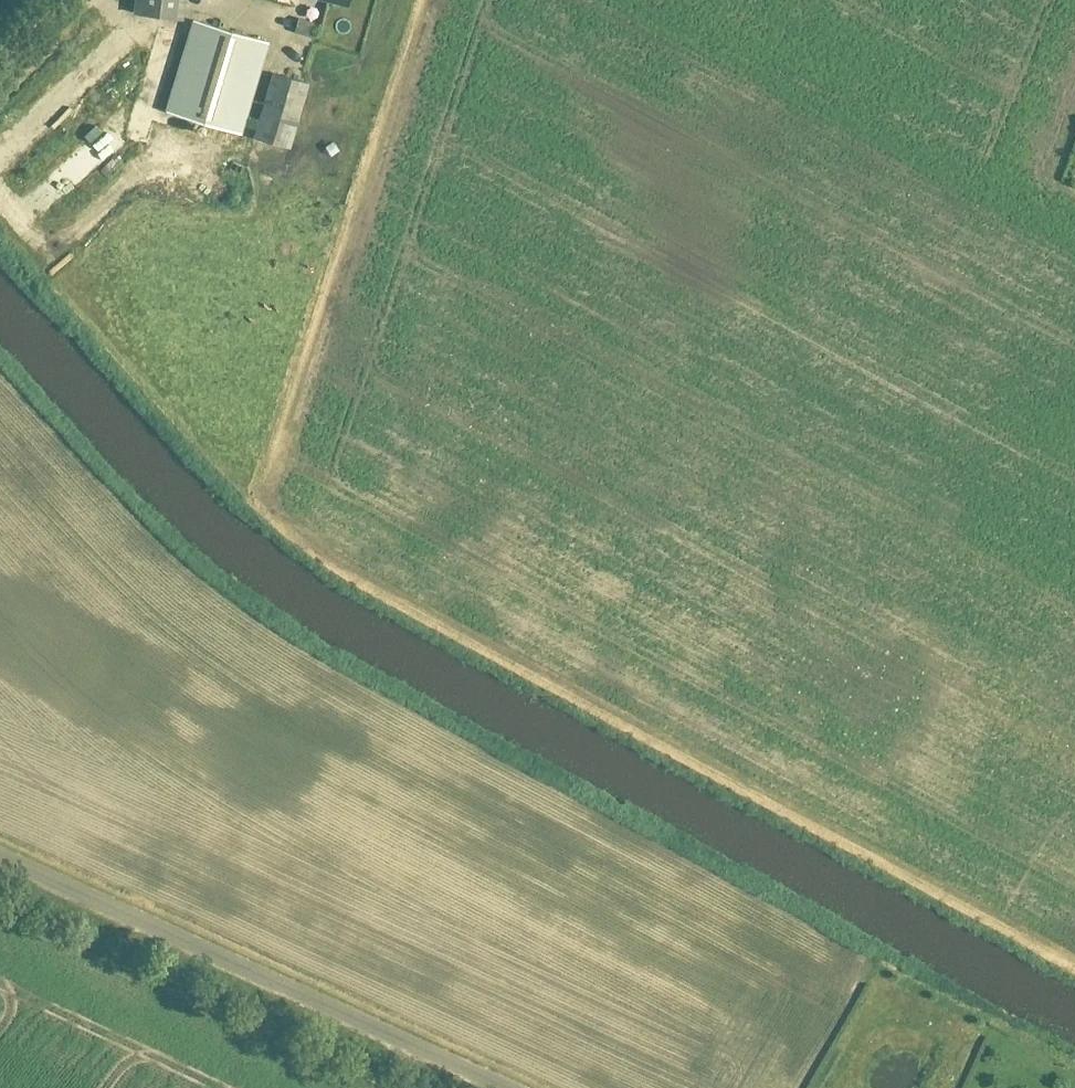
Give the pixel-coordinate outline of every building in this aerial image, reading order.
[(186,0),(136,0),(134,14),(183,21),(186,0)] [(349,0),(317,0),(347,8),(349,0)] [(320,28),(298,21),(294,33),(316,40),(320,28)] [(239,135),(266,44),(196,23),(169,114),(239,135)] [(290,151),(309,86),(272,75),(254,140),(290,151)]
